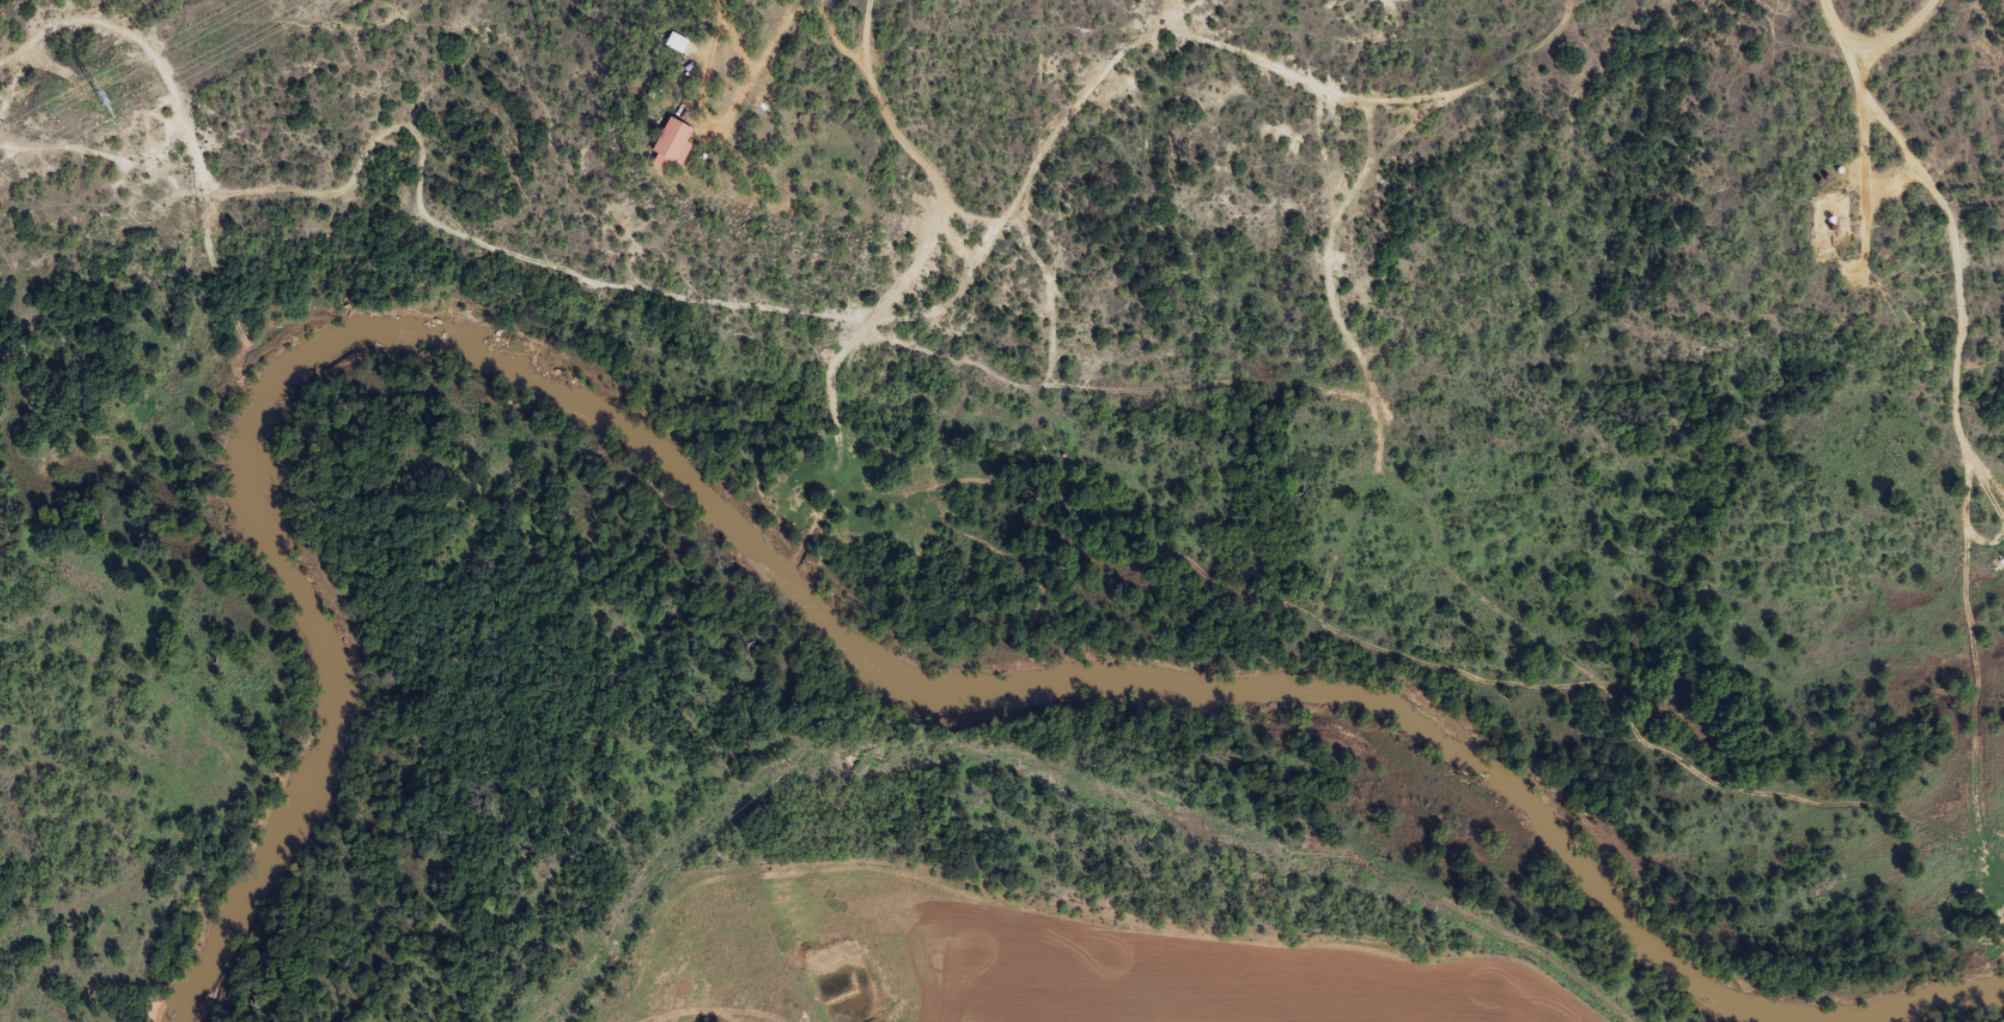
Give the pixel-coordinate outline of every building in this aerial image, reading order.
[(684,47),(667,39),(661,53),(678,61),(684,47)] [(647,159),(651,161),(646,171),(658,177),(662,168),(676,175),(687,152),(682,149),(688,136),(664,124),(647,159)]
